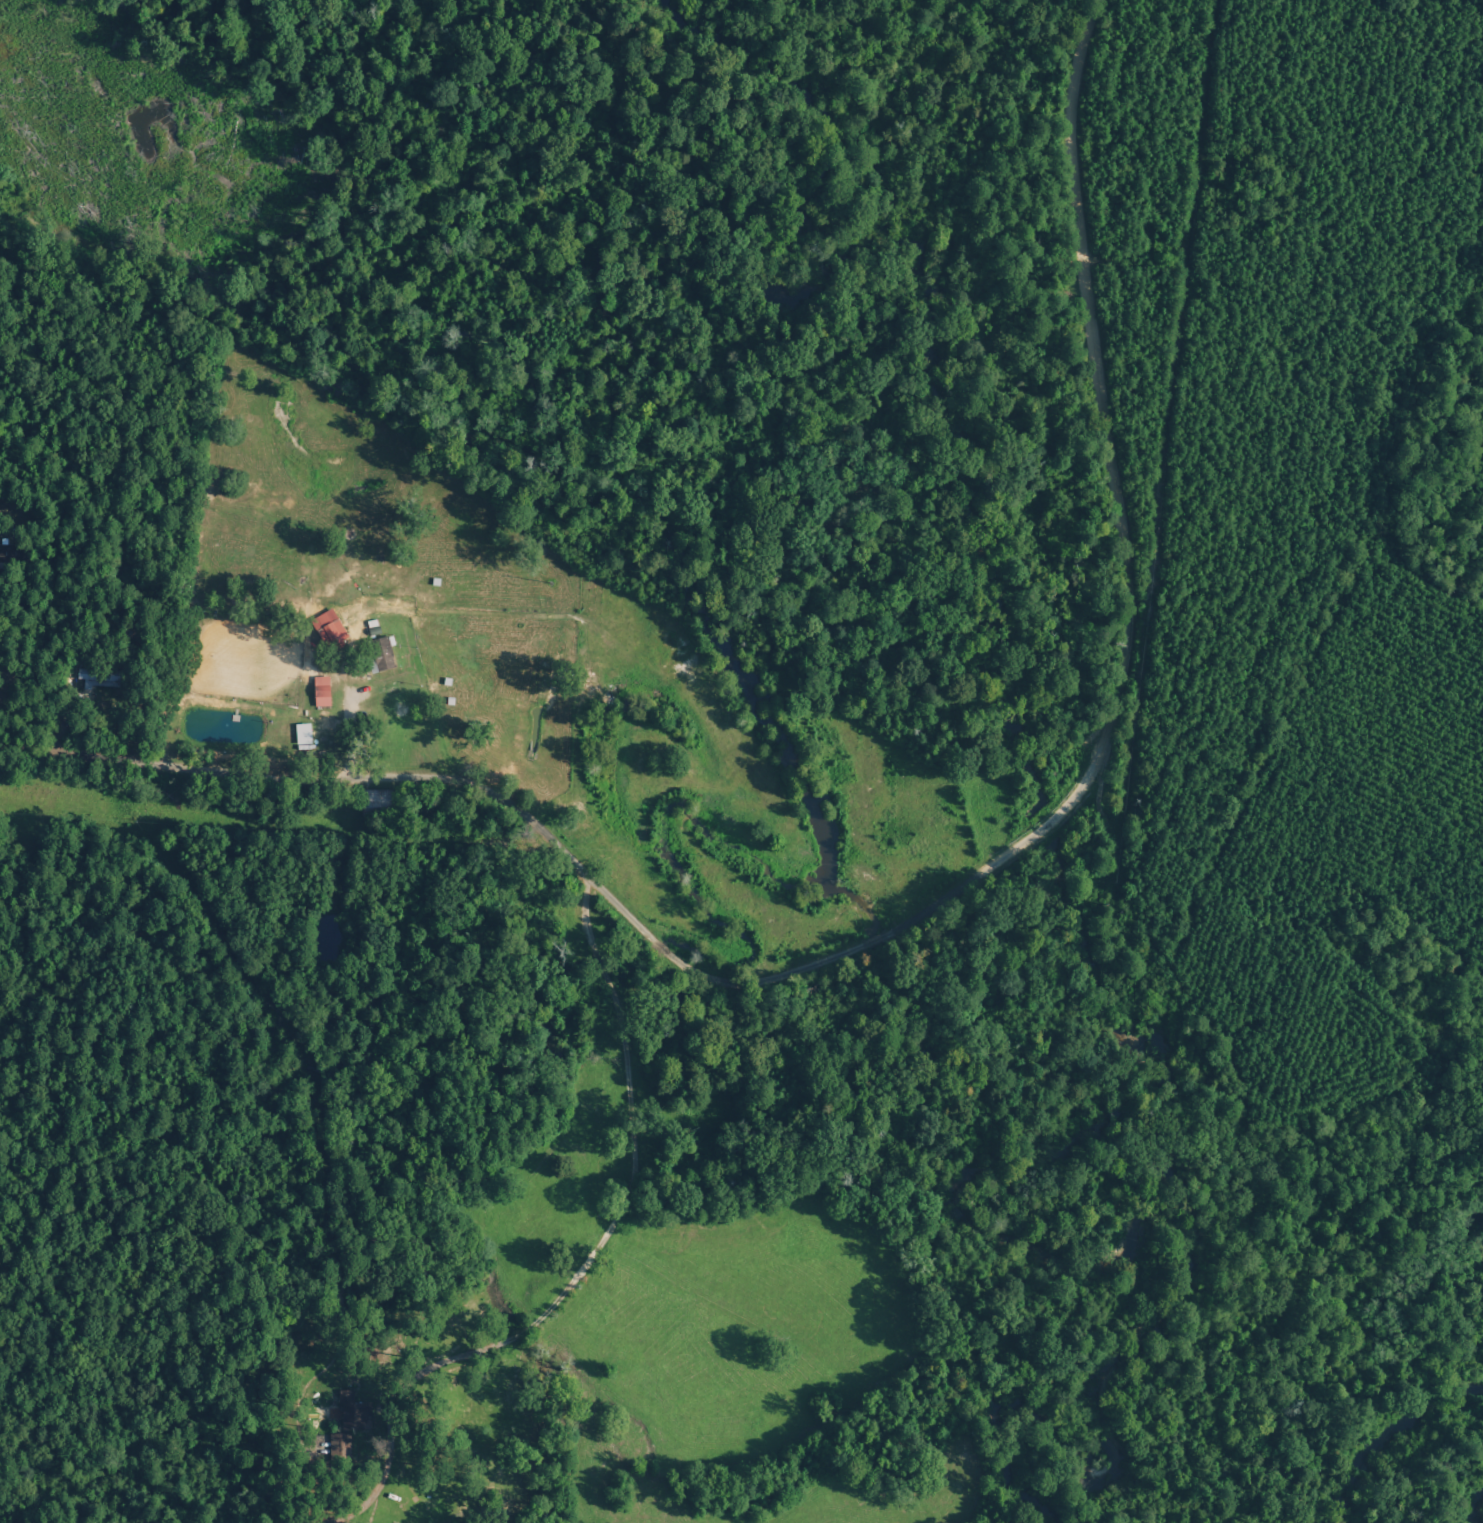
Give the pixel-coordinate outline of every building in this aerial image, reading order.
[(315,707),(330,706),(329,676),(314,677),(315,707)] [(309,723),(294,725),(297,745),(312,743),(309,723)] [(372,1429),(371,1402),(342,1403),(343,1430),(372,1429)]
